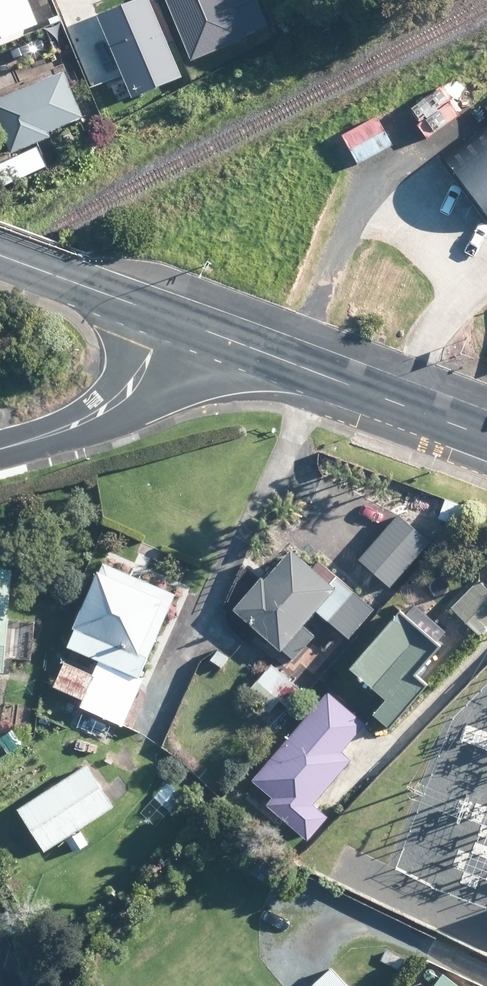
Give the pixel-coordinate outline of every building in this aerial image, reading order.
[(40,30),(28,0),(0,0),(0,46),(40,30)] [(151,0),(148,0),(101,19),(135,101),(184,81),(151,0)] [(93,120),(74,75),(0,106),(22,157),(62,140),(59,134),(93,120)] [(486,212),(486,125),(445,156),(486,212)] [(394,585),(434,539),(402,511),(362,557),(394,585)] [(336,580),(318,565),(296,546),(270,576),(266,573),(261,580),(238,606),(298,657),(319,632),(314,628),(322,628),(327,622),(326,614),(331,618),(354,592),(356,589),(340,575),(336,580)] [(144,674),(181,590),(109,558),(87,609),(81,623),(83,624),(74,644),(102,655),(95,671),(68,659),(58,684),(75,691),(87,696),(84,704),(81,703),(71,726),(112,744),(122,721),(127,724),(141,690),(148,676),(144,674)] [(18,565),(0,563),(0,670),(7,671),(12,618),(18,565)] [(481,578),(455,606),(486,634),(486,633),(486,583),(481,578)] [(396,723),(435,678),(423,669),(448,641),(442,636),(448,628),(419,602),(412,610),(407,605),(356,663),(393,695),(381,708),(396,723)] [(24,624),(25,620),(22,616),(18,616),(14,618),(14,623),(17,626),(21,626),(24,624)] [(277,693),(295,708),(311,690),(276,661),(273,664),(260,679),(262,680),(252,693),(267,705),(277,693)] [(337,740),(355,719),(361,714),(324,682),(248,769),(251,772),(268,787),(263,794),(276,805),(303,829),(323,806),(309,794),(347,750),(337,740)] [(2,738),(11,752),(36,736),(39,722),(34,716),(12,731),(2,738)] [(105,762),(123,783),(135,773),(117,752),(105,762)] [(83,827),(118,804),(91,762),(22,807),(48,849),(68,836),(78,850),(96,839),(90,830),(86,833),(83,827)] [(171,802),(162,793),(155,798),(164,808),(171,802)] [(334,969),(316,985),(349,985),(334,969)]
